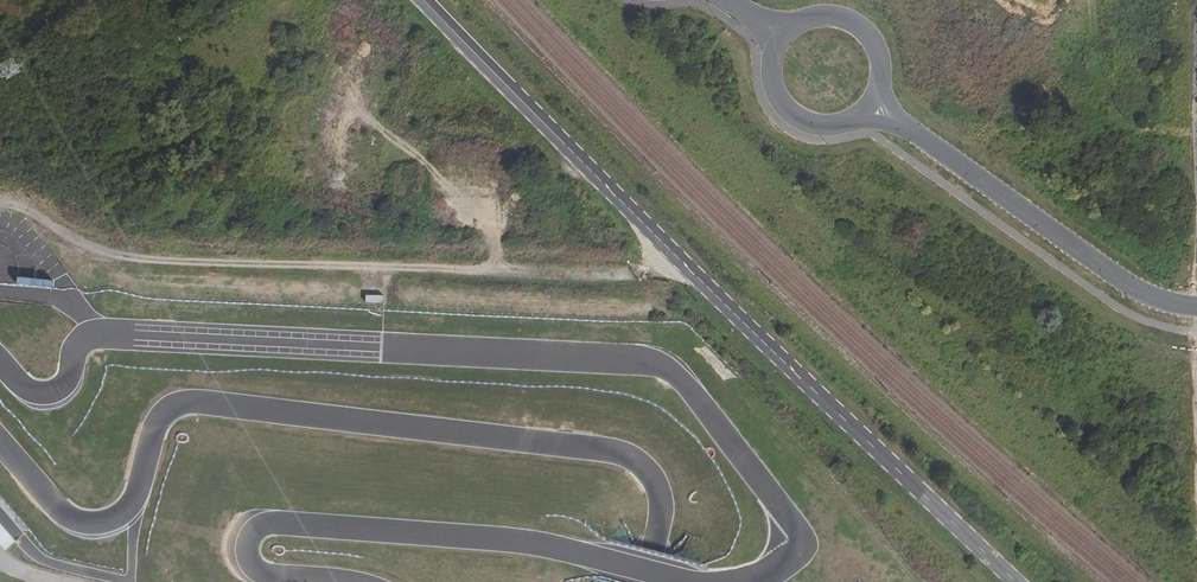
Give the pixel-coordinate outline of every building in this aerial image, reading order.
[(382,302),(382,287),(364,287),(363,301),(382,302)] [(0,528),(0,543),(6,550),(14,543),(0,528)]
